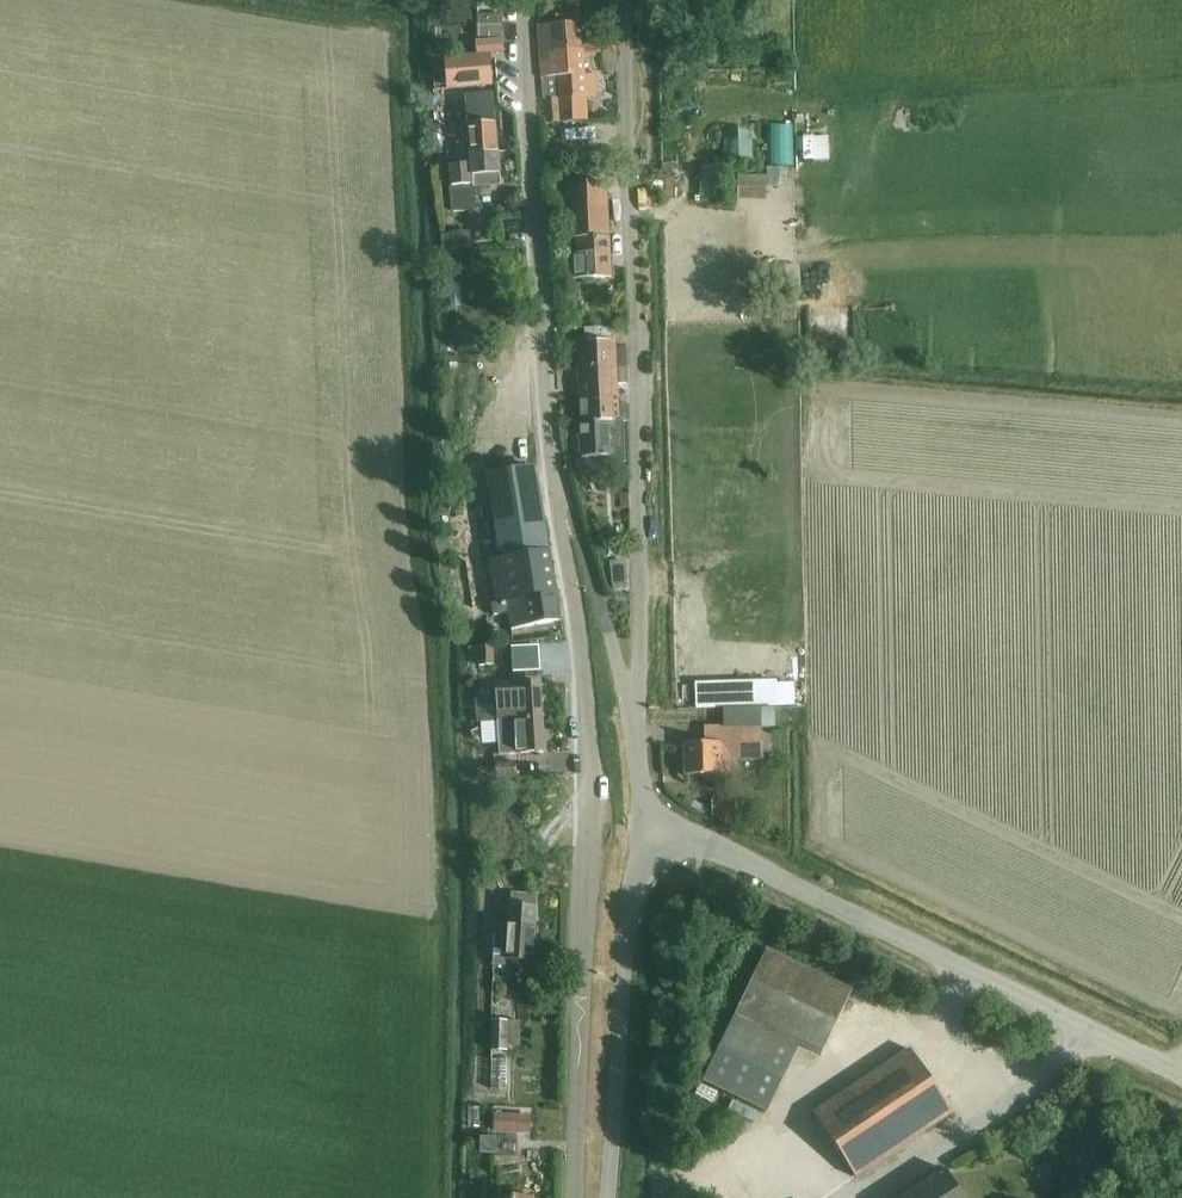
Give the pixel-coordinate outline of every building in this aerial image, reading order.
[(538,26),(539,46),(581,44),(580,14),(556,16),(556,25),(538,26)] [(501,15),(476,15),(477,38),(501,38),(501,15)] [(475,42),(476,55),(491,54),(503,53),(502,40),(475,42)] [(600,43),(581,44),(539,46),(541,78),(542,78),(542,93),(558,92),(558,99),(544,100),(546,123),(586,121),(582,54),(601,53),(600,43)] [(617,44),(602,45),(603,54),(617,54),(617,52),(617,44)] [(491,54),(445,58),(447,82),(493,78),(491,54)] [(617,54),(603,54),(603,65),(605,72),(618,72),(617,54)] [(470,142),(460,143),(462,165),(472,164),(471,155),(497,152),(493,107),(467,109),(470,142)] [(498,152),(497,152),(471,155),(472,164),(462,165),(450,166),(452,186),(451,186),(454,213),(475,210),(473,187),(501,184),(498,152)] [(766,177),(737,175),(736,198),(764,199),(766,177)] [(571,280),(611,279),(609,236),(606,185),(566,186),(569,238),(578,238),(578,254),(570,255),(571,280)] [(448,235),(440,236),(442,250),(450,249),(470,247),(468,231),(448,233),(448,235)] [(798,264),(783,265),(784,287),(799,286),(798,264)] [(578,288),(565,289),(566,309),(579,309),(578,288)] [(576,342),(577,369),(616,367),(626,368),(625,349),(615,349),(614,340),(576,342)] [(577,369),(579,397),(617,395),(616,385),(626,384),(626,368),(616,367),(577,369)] [(579,397),(580,424),(618,422),(628,422),(627,404),(617,405),(617,395),(579,397)] [(624,422),(580,424),(582,458),(604,456),(605,464),(625,463),(624,422)] [(511,629),(560,621),(543,515),(541,515),(534,468),(487,476),(495,524),(461,528),(466,561),(490,557),(497,602),(492,603),(493,615),(509,613),(511,629)] [(627,562),(609,562),(612,589),(627,589),(627,562)] [(493,647),(478,647),(478,664),(493,664),(493,647)] [(539,671),(538,647),(511,649),(513,673),(539,671)] [(693,682),(694,707),(776,704),(775,679),(693,682)] [(496,688),(498,721),(498,722),(542,719),(540,684),(512,686),(512,687),(496,688)] [(542,719),(498,722),(498,721),(497,721),(500,756),(545,752),(543,719),(542,719)] [(720,727),(720,743),(684,744),(685,776),(733,775),(733,761),(758,760),(757,726),(720,727)] [(478,779),(497,778),(516,777),(515,763),(496,764),(496,768),(478,768),(478,779)] [(736,799),(711,800),(712,817),(737,816),(736,799)] [(496,925),(494,955),(493,966),(506,966),(507,960),(532,962),(537,896),(518,895),(518,900),(512,899),(512,905),(510,904),(509,926),(496,925)] [(695,898),(695,916),(707,916),(707,899),(695,898)] [(766,949),(734,1016),(800,1046),(821,1056),(852,991),(766,949)] [(800,1046),(734,1016),(703,1078),(767,1110),(800,1046)] [(520,1020),(492,1020),(490,1020),(490,1051),(507,1051),(507,1046),(520,1046),(520,1020)] [(844,1094),(814,1115),(856,1178),(953,1114),(911,1050),(893,1062),(889,1056),(875,1065),(863,1047),(828,1069),(844,1094)] [(494,1115),(494,1131),(530,1133),(531,1117),(494,1115)] [(497,1138),(480,1138),(480,1155),(497,1155),(497,1138)] [(1032,1173),(1040,1187),(1055,1178),(1047,1164),(1032,1173)] [(903,1197),(963,1197),(947,1172),(945,1171),(903,1197)]
